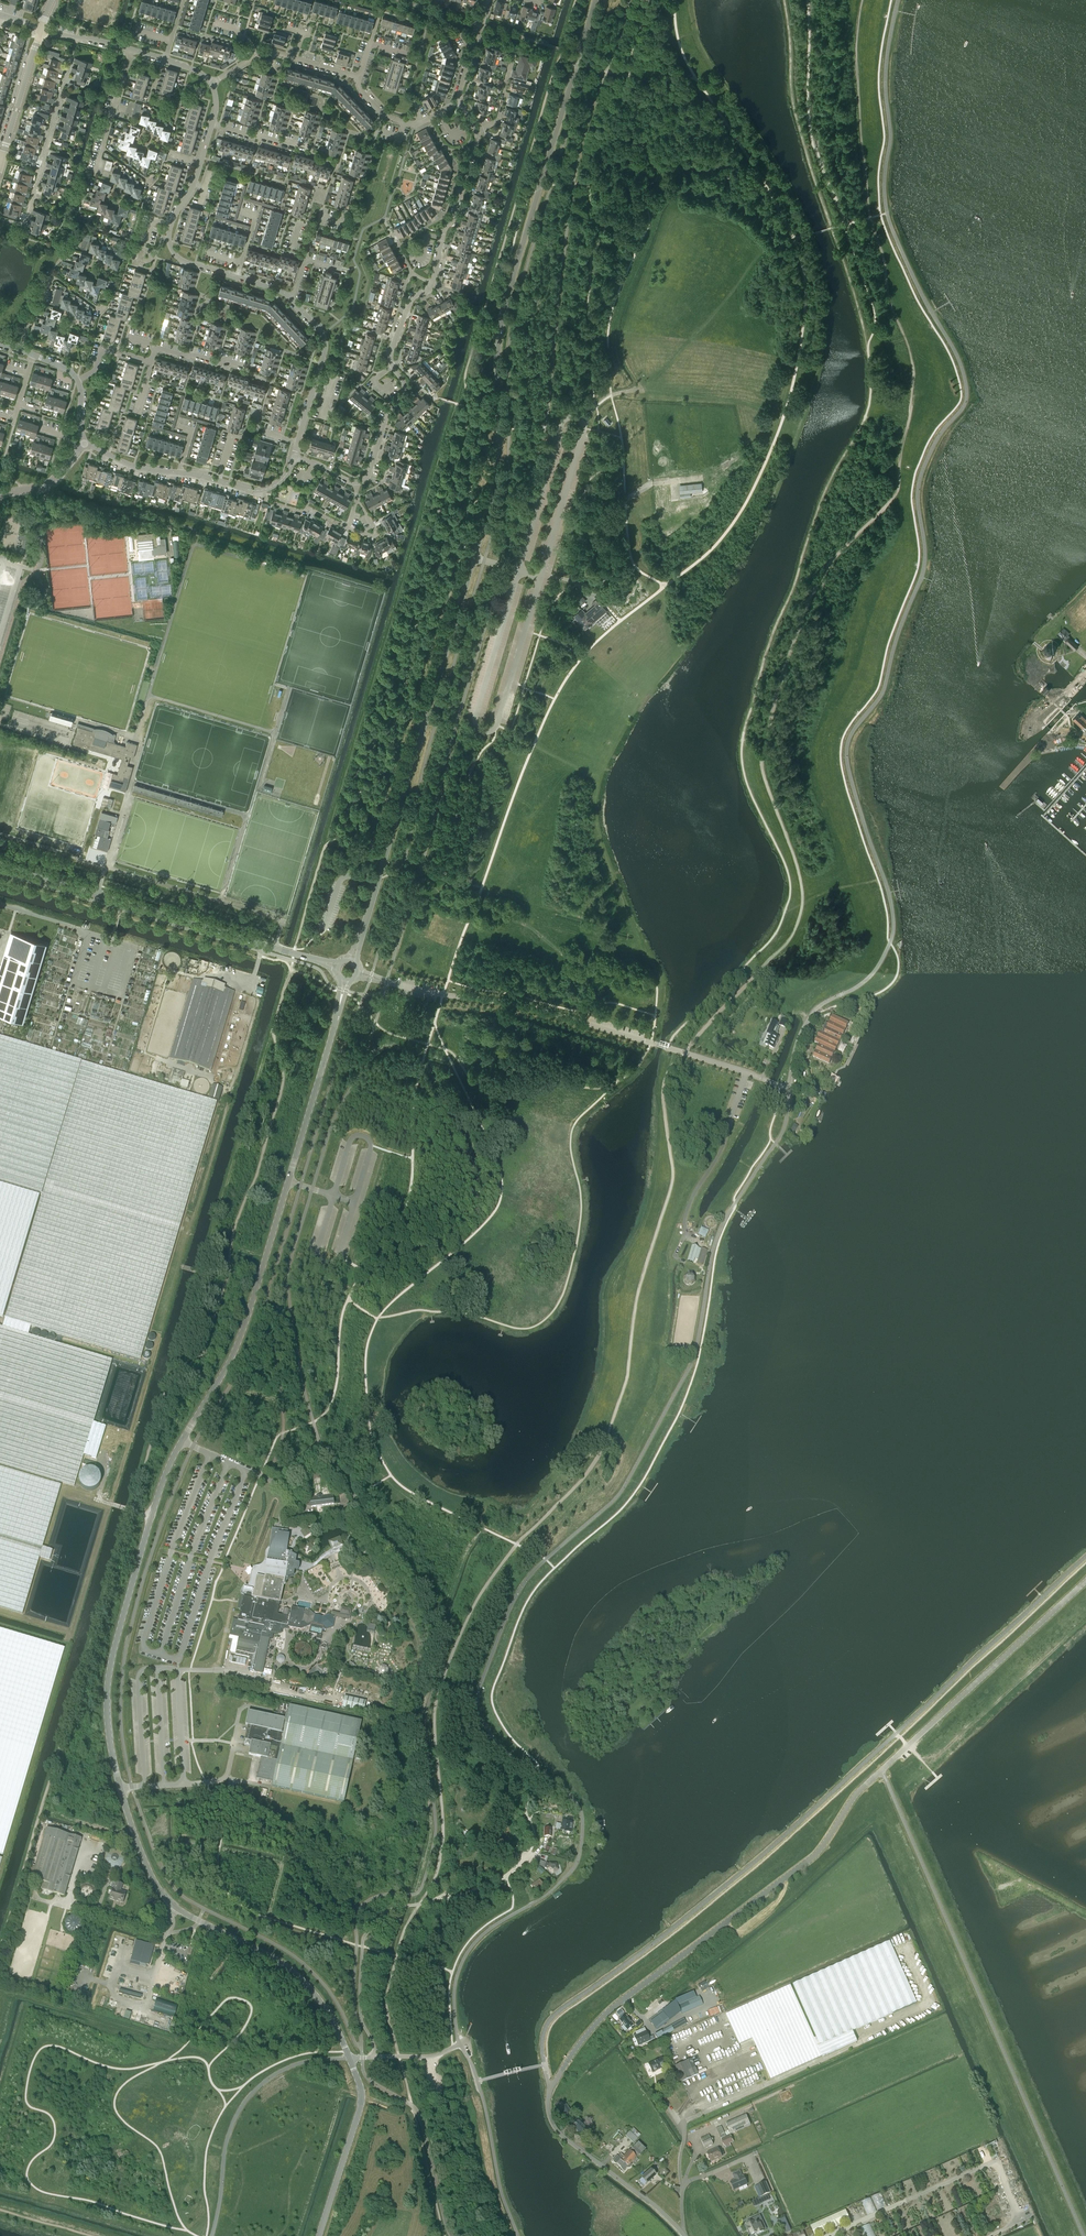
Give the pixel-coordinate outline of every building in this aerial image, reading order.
[(23,9),(29,11),(29,9),(35,10),(37,3),(26,0),(24,0),(25,0),(23,9)] [(78,16),(107,25),(115,0),(83,0),(78,16)] [(145,12),(148,2),(142,0),(139,10),(145,12)] [(291,8),(297,9),(300,0),(293,0),(291,8)] [(306,1),(303,0),(300,0),(297,9),(303,11),(306,1)] [(317,12),(321,2),(315,0),(312,10),(317,12)] [(306,1),(303,11),(308,13),(312,3),(306,1)] [(501,15),(504,3),(497,1),(493,12),(501,15)] [(150,14),(153,4),(148,2),(145,12),(150,14)] [(326,4),(321,2),(317,12),(323,14),(326,4)] [(329,16),(332,5),(329,4),(329,3),(327,2),(326,4),(323,14),(329,16)] [(156,16),(159,5),(153,4),(150,14),(156,16)] [(162,17),(165,7),(159,5),(156,16),(162,17)] [(206,8),(196,5),(194,11),(204,14),(206,8)] [(332,5),(329,16),(335,17),(338,7),(332,5)] [(506,9),(504,17),(509,18),(509,16),(517,18),(518,14),(518,13),(516,13),(517,7),(511,5),(509,10),(506,9)] [(535,20),(537,12),(530,10),(531,8),(523,6),(520,19),(527,21),(528,18),(535,20)] [(551,21),(555,9),(546,6),(544,12),(541,11),(538,19),(546,22),(547,20),(551,21)] [(167,19),(170,9),(165,7),(162,17),(167,19)] [(170,9),(167,19),(173,21),(176,11),(170,9)] [(204,14),(194,11),(192,16),(203,19),(204,14)] [(260,11),(258,17),(260,18),(271,22),(272,17),(265,15),(265,13),(260,11)] [(342,23),(345,13),(339,11),(336,21),(342,23)] [(345,13),(342,23),(347,25),(351,14),(347,13),(348,12),(345,11),(345,13)] [(351,14),(347,25),(353,26),(356,16),(353,15),(353,14),(351,13),(351,14)] [(356,16),(353,26),(359,28),(362,18),(359,17),(359,16),(357,15),(356,16)] [(203,19),(192,16),(191,22),(201,25),(203,19)] [(386,27),(388,18),(383,16),(380,25),(386,27)] [(258,23),(270,26),(271,22),(260,18),(258,23)] [(362,18),(359,28),(364,30),(368,19),(362,18)] [(388,18),(386,27),(391,29),(394,19),(388,18)] [(368,19),(364,30),(370,31),(373,21),(368,19)] [(394,19),(391,29),(396,30),(399,21),(394,19)] [(201,25),(191,22),(189,28),(199,31),(201,25)] [(258,23),(257,28),(266,31),(268,31),(270,26),(258,23)] [(404,23),(402,32),(407,33),(410,24),(404,23)] [(410,24),(407,33),(413,35),(415,26),(410,24)] [(273,38),(284,41),(285,37),(289,39),(291,35),(273,30),(273,32),(274,33),(273,38)] [(182,36),(179,35),(180,31),(178,31),(177,35),(174,46),(179,47),(182,36)] [(182,36),(179,47),(184,49),(187,38),(186,37),(184,36),(185,33),(183,32),(182,36)] [(324,37),(335,41),(336,36),(325,33),(324,37)] [(17,34),(15,41),(23,43),(25,37),(17,34)] [(187,38),(184,49),(189,50),(192,39),(191,39),(188,38),(189,34),(187,34),(186,37),(187,38)] [(192,39),(189,50),(193,51),(197,40),(193,39),(194,36),(192,35),(191,39),(192,39)] [(335,41),(324,37),(322,42),(333,45),(335,41)] [(206,43),(203,42),(204,39),(202,38),(201,42),(202,42),(198,53),(203,54),(206,43)] [(284,41),(273,38),(272,43),(283,46),(284,41)] [(206,43),(203,54),(208,56),(209,53),(211,45),(208,44),(209,40),(207,39),(206,43)] [(217,43),(214,54),(218,55),(222,44),(221,44),(218,43),(219,39),(217,39),(216,43),(217,43)] [(443,51),(451,47),(447,39),(438,44),(443,51)] [(10,47),(13,48),(21,50),(23,43),(15,41),(12,40),(10,47)] [(226,46),(223,57),(228,58),(228,57),(234,59),(236,53),(230,51),(231,49),(231,47),(227,46),(229,42),(227,42),(226,45),(226,46)] [(333,45),(322,42),(321,47),(332,50),(333,45)] [(443,51),(440,53),(442,58),(446,57),(446,58),(452,57),(453,56),(451,53),(454,52),(451,47),(443,51)] [(21,50),(13,48),(11,54),(20,57),(21,50)] [(44,63),(43,67),(44,67),(47,68),(59,71),(62,72),(63,69),(60,68),(62,61),(65,62),(66,59),(59,56),(60,53),(48,49),(47,53),(46,57),(50,58),(48,64),(44,63)] [(337,57),(348,60),(349,56),(351,57),(352,53),(337,49),(336,51),(338,52),(337,57)] [(486,51),(485,54),(486,54),(485,56),(497,59),(499,60),(500,56),(501,51),(495,49),(494,52),(490,51),(487,50),(487,51),(486,51)] [(9,61),(18,63),(20,57),(11,54),(9,61)] [(397,93),(406,63),(408,63),(409,58),(401,56),(401,58),(394,56),(393,59),(391,58),(382,88),(397,93)] [(497,59),(485,56),(484,61),(490,63),(489,66),(496,68),(496,69),(497,64),(495,64),(497,59)] [(534,66),(535,61),(520,56),(516,72),(513,71),(511,76),(525,80),(529,65),(534,66)] [(77,68),(86,71),(87,66),(91,67),(92,62),(75,57),(74,61),(79,63),(77,68)] [(348,60),(337,57),(335,62),(346,65),(348,60)] [(444,64),(454,67),(455,62),(452,61),(453,58),(452,57),(446,58),(444,64)] [(18,63),(9,61),(7,67),(16,70),(18,63)] [(283,79),(292,82),(296,67),(295,67),(294,70),(291,69),(292,65),(290,64),(288,63),(283,79)] [(442,64),(440,69),(452,73),(454,67),(444,64),(442,64)] [(478,73),(490,76),(491,70),(495,71),(496,68),(489,66),(487,66),(487,69),(480,67),(478,73)] [(7,67),(5,74),(11,76),(14,76),(16,70),(7,67)] [(40,77),(44,78),(56,81),(59,82),(60,79),(57,78),(59,71),(47,68),(44,67),(43,73),(41,73),(40,77)] [(86,71),(77,68),(72,67),(71,70),(76,72),(74,78),(78,79),(77,83),(84,85),(85,81),(83,80),(84,76),(88,77),(89,72),(86,71)] [(292,82),(302,84),(307,68),(304,68),(302,69),(301,72),(297,70),(298,68),(296,67),(292,82)] [(161,72),(161,73),(165,74),(165,73),(176,76),(177,72),(166,68),(165,72),(162,71),(161,72)] [(302,84),(311,87),(315,73),(314,72),(313,75),(309,74),(310,71),(310,69),(307,68),(302,84)] [(440,69),(439,74),(441,75),(450,78),(452,73),(440,69)] [(138,72),(137,77),(148,81),(148,80),(149,77),(153,78),(153,77),(154,76),(149,75),(138,72)] [(271,81),(271,80),(272,78),(276,79),(277,76),(262,72),(261,78),(271,81)] [(3,73),(1,80),(9,82),(11,76),(5,74),(3,73)] [(311,87),(321,90),(326,74),(323,73),(321,74),(320,77),(316,76),(317,73),(315,73),(311,87)] [(482,84),(486,85),(490,86),(491,83),(488,82),(490,76),(478,73),(477,79),(483,81),(482,84)] [(326,74),(321,90),(330,93),(335,86),(333,85),(334,81),(329,80),(330,77),(329,75),(326,74)] [(439,81),(449,83),(450,78),(441,75),(439,81)] [(148,81),(137,77),(136,82),(147,85),(148,82),(151,83),(152,81),(148,80),(148,81)] [(37,87),(41,88),(53,91),(56,92),(57,89),(54,88),(56,81),(44,78),(42,84),(38,83),(37,87)] [(269,86),(270,83),(275,85),(276,82),(271,80),(271,81),(261,78),(259,83),(269,86)] [(7,89),(9,82),(1,80),(0,82),(0,87),(7,89)] [(437,80),(435,85),(447,89),(449,83),(439,81),(437,80)] [(147,85),(136,82),(134,87),(145,90),(145,89),(146,87),(150,88),(150,86),(147,85)] [(513,82),(510,90),(522,94),(524,88),(529,90),(530,85),(521,82),(520,84),(513,82)] [(269,86),(259,83),(257,89),(267,92),(268,89),(273,90),(274,88),(269,86)] [(330,93),(338,100),(350,89),(348,87),(346,86),(343,89),(339,84),(337,87),(335,86),(330,93)] [(435,85),(434,90),(436,91),(436,92),(440,96),(441,96),(442,93),(446,94),(447,89),(435,85)] [(477,92),(488,95),(489,89),(493,91),(494,87),(490,86),(486,85),(485,88),(478,86),(477,92)] [(145,90),(134,87),(133,91),(144,95),(144,94),(145,91),(149,92),(149,90),(145,89),(145,90)] [(156,91),(155,92),(160,93),(160,92),(170,96),(172,91),(161,87),(161,88),(160,91),(156,90),(156,91)] [(53,91),(41,88),(39,94),(35,93),(34,97),(53,103),(55,99),(51,98),(53,91)] [(267,92),(257,89),(255,95),(265,98),(267,95),(271,96),(272,93),(267,92)] [(338,100),(344,108),(355,97),(354,96),(352,98),(349,95),(352,93),(352,91),(350,89),(338,100)] [(133,91),(131,96),(142,100),(143,96),(147,97),(147,96),(148,95),(144,94),(144,95),(133,91)] [(429,96),(434,105),(439,102),(437,99),(440,97),(440,96),(436,92),(429,96)] [(476,93),(475,96),(475,97),(481,99),(480,102),(488,105),(489,105),(490,102),(486,101),(488,95),(477,92),(476,93)] [(517,106),(519,98),(509,95),(506,103),(517,106)] [(69,107),(78,110),(79,105),(83,106),(84,101),(67,96),(66,100),(71,101),(69,107)] [(434,105),(429,96),(421,100),(426,109),(434,105)] [(247,97),(245,103),(255,106),(256,103),(261,105),(262,102),(247,97)] [(344,108),(351,115),(363,103),(361,101),(359,101),(357,103),(354,100),(356,98),(355,97),(344,108)] [(476,101),(475,107),(481,109),(480,113),(482,117),(489,113),(487,111),(488,111),(489,105),(488,105),(480,102),(476,101)] [(191,102),(190,107),(201,110),(201,109),(202,106),(206,108),(206,105),(202,104),(202,105),(191,102)] [(253,112),(254,109),(259,110),(260,107),(255,106),(245,103),(243,109),(253,112)] [(351,115),(358,122),(369,112),(368,110),(366,112),(363,109),(365,107),(365,105),(363,103),(351,115)] [(284,113),(285,113),(285,110),(290,112),(291,109),(276,105),(274,110),(284,113)] [(67,117),(75,119),(77,115),(80,116),(81,111),(78,110),(69,107),(64,106),(63,109),(68,111),(67,117)] [(139,113),(139,116),(141,117),(139,122),(147,124),(146,127),(151,112),(150,112),(150,115),(145,114),(147,108),(144,107),(142,111),(140,111),(140,110),(139,113)] [(190,107),(188,111),(199,115),(199,114),(200,111),(204,112),(205,111),(205,110),(201,109),(201,110),(190,107)] [(508,120),(511,121),(518,123),(519,118),(515,117),(517,111),(506,108),(504,114),(509,115),(508,120)] [(253,112),(243,109),(241,115),(252,118),(253,115),(257,116),(258,113),(253,112)] [(28,119),(26,123),(31,125),(42,128),(46,129),(47,125),(43,124),(45,118),(47,119),(49,114),(35,110),(34,110),(31,111),(31,114),(32,118),(32,121),(28,119)] [(284,113),(274,110),(273,116),(283,119),(284,116),(288,117),(289,115),(285,113),(284,113)] [(314,119),(314,118),(315,116),(320,117),(321,114),(306,110),(304,116),(314,119)] [(188,111),(187,116),(198,119),(199,116),(203,117),(203,116),(203,115),(199,114),(199,115),(188,111)] [(151,112),(146,127),(154,129),(153,132),(158,117),(157,117),(156,120),(152,119),(154,113),(151,112)] [(369,112),(358,122),(365,129),(377,117),(375,115),(373,115),(371,117),(368,115),(370,113),(369,112)] [(77,125),(78,120),(75,119),(67,117),(61,115),(60,119),(66,120),(64,126),(72,129),(74,124),(77,125)] [(252,118),(241,115),(240,121),(250,124),(251,120),(256,122),(256,119),(252,118)] [(187,116),(185,121),(196,124),(197,123),(197,121),(201,122),(202,121),(202,120),(198,119),(187,116)] [(283,119),(273,116),(271,122),(281,125),(282,122),(287,123),(288,120),(283,119)] [(314,119),(304,116),(303,122),(313,125),(313,124),(314,121),(318,123),(319,120),(314,118),(314,119)] [(158,117),(153,132),(161,134),(160,137),(164,122),(163,126),(159,124),(161,118),(158,117)] [(185,121),(184,126),(195,129),(195,128),(196,125),(200,126),(200,125),(200,124),(197,123),(196,124),(185,121)] [(502,129),(512,132),(514,127),(516,128),(518,123),(511,121),(510,124),(504,122),(502,129)] [(164,122),(160,137),(168,140),(171,131),(166,129),(168,123),(164,122)] [(281,125),(271,122),(269,128),(279,131),(280,127),(285,129),(286,126),(281,125)] [(313,125),(303,122),(301,127),(311,130),(312,127),(316,128),(317,126),(313,124),(313,125)] [(123,130),(138,134),(140,127),(131,124),(130,128),(124,127),(123,130)] [(27,135),(39,138),(42,139),(44,135),(40,134),(42,128),(31,125),(29,131),(25,129),(24,131),(20,129),(19,132),(27,135)] [(74,134),(76,130),(72,129),(64,126),(59,125),(58,128),(63,129),(61,136),(69,138),(71,133),(74,134)] [(184,126),(187,127),(186,131),(197,135),(197,134),(198,131),(202,132),(202,131),(202,130),(198,129),(195,128),(195,129),(184,126)] [(311,130),(301,127),(299,133),(309,136),(310,133),(315,134),(316,131),(311,130)] [(417,133),(420,138),(429,134),(426,128),(417,133)] [(340,138),(340,137),(341,134),(346,136),(347,133),(332,129),(330,135),(340,138)] [(512,132),(502,129),(500,135),(506,137),(505,140),(506,140),(512,142),(513,138),(511,137),(512,132)] [(138,134),(123,130),(126,131),(125,135),(119,134),(118,137),(133,141),(135,134),(138,135),(138,134)] [(186,131),(184,136),(195,139),(195,138),(196,136),(200,137),(201,136),(201,135),(197,134),(197,135),(186,131)] [(423,144),(432,139),(429,134),(420,138),(423,144)] [(25,144),(36,148),(40,149),(41,145),(37,144),(39,138),(27,135),(26,141),(16,138),(15,141),(25,144)] [(340,138),(330,135),(328,140),(339,143),(339,140),(344,141),(345,139),(340,137),(340,138)] [(184,136),(183,141),(194,144),(194,143),(195,140),(199,142),(199,140),(195,138),(195,139),(184,136)] [(129,144),(130,141),(133,142),(133,141),(118,137),(121,138),(120,143),(114,141),(113,144),(128,148),(129,144)] [(489,145),(499,148),(501,143),(505,144),(506,140),(505,140),(498,138),(497,141),(491,139),(489,145)] [(222,139),(219,150),(223,151),(227,140),(222,139)] [(426,149),(435,145),(432,139),(423,144),(426,149)] [(339,143),(328,140),(326,146),(337,149),(338,146),(343,147),(343,144),(339,143)] [(183,141),(181,145),(192,149),(193,148),(193,145),(197,146),(198,145),(198,144),(194,143),(194,144),(183,141)] [(17,154),(21,155),(20,158),(35,163),(36,159),(33,158),(34,154),(36,148),(25,144),(23,151),(19,149),(17,154)] [(129,144),(128,148),(126,153),(131,155),(129,161),(132,162),(137,146),(129,144)] [(181,145),(180,150),(191,154),(192,150),(196,151),(196,150),(197,149),(193,148),(192,149),(181,145)] [(429,155),(438,150),(435,145),(426,149),(429,155)] [(492,156),(500,159),(502,154),(498,153),(499,148),(489,145),(487,151),(493,153),(492,156)] [(139,167),(144,152),(136,149),(137,146),(132,162),(133,162),(134,158),(138,160),(136,166),(139,167)] [(337,149),(326,146),(325,152),(335,155),(336,151),(341,153),(342,150),(337,149)] [(249,147),(246,158),(251,159),(254,148),(249,147)] [(151,157),(156,158),(157,154),(163,156),(164,152),(149,148),(147,155),(146,156),(151,157)] [(364,158),(365,155),(370,156),(371,154),(356,149),(354,155),(364,158)] [(438,150),(429,155),(429,156),(432,154),(435,159),(444,154),(441,149),(438,150)] [(144,152),(139,167),(140,167),(141,163),(145,165),(143,171),(147,172),(151,157),(146,156),(147,155),(143,154),(144,152)] [(54,158),(52,164),(64,167),(66,163),(67,158),(50,153),(49,156),(54,158)] [(286,154),(283,166),(287,167),(291,156),(286,154)] [(444,154),(435,159),(438,165),(447,160),(444,154)] [(364,158),(354,155),(352,161),(363,164),(364,161),(368,162),(369,160),(364,158)] [(500,159),(492,156),(491,159),(485,157),(483,164),(494,167),(496,167),(498,162),(499,163),(500,159)] [(306,169),(310,170),(311,170),(313,162),(314,159),(309,158),(306,169)] [(441,170),(452,169),(447,160),(438,165),(441,170)] [(361,170),(361,169),(362,166),(367,168),(367,165),(363,164),(352,161),(351,167),(361,170)] [(50,173),(58,176),(59,171),(63,172),(64,167),(52,164),(47,162),(46,166),(51,167),(50,173)] [(314,175),(317,164),(313,162),(311,170),(310,170),(309,173),(314,175)] [(111,168),(110,171),(109,174),(112,174),(110,180),(118,182),(117,185),(121,169),(120,173),(116,172),(118,165),(115,164),(113,169),(111,168)] [(171,164),(170,169),(181,172),(181,171),(182,169),(186,170),(186,168),(182,167),(171,164)] [(494,167),(483,164),(481,170),(487,172),(487,174),(493,176),(495,172),(492,171),(494,167)] [(326,166),(323,177),(328,179),(331,168),(326,166)] [(12,181),(16,182),(28,186),(32,187),(33,183),(29,182),(31,175),(27,174),(29,170),(19,167),(18,170),(16,171),(14,177),(12,181)] [(361,170),(351,167),(349,172),(359,175),(360,172),(365,174),(366,171),(361,169),(361,170)] [(121,169),(117,185),(124,187),(124,190),(128,174),(127,178),(123,177),(125,171),(121,169)] [(170,169),(168,174),(179,177),(180,176),(181,173),(184,175),(185,173),(181,171),(181,172),(170,169)] [(452,169),(441,170),(440,175),(449,177),(452,169)] [(47,183),(55,185),(57,181),(60,182),(61,177),(58,176),(50,173),(44,172),(43,175),(49,177),(47,183)] [(128,174),(124,190),(131,192),(131,195),(135,179),(134,183),(130,182),(132,175),(128,174)] [(168,174),(167,178),(178,182),(178,181),(179,178),(183,179),(183,178),(184,177),(180,176),(179,177),(168,174)] [(478,182),(488,185),(490,180),(494,181),(495,177),(493,176),(487,174),(486,178),(480,176),(478,182)] [(438,181),(447,184),(449,177),(440,175),(438,181)] [(167,178),(166,183),(177,186),(178,183),(182,184),(182,183),(182,182),(178,181),(178,182),(167,178)] [(135,179),(131,195),(139,197),(142,188),(137,187),(139,181),(135,179)] [(224,185),(234,188),(236,182),(226,179),(224,185)] [(253,191),(256,181),(250,180),(247,190),(253,191)] [(55,185),(47,183),(42,181),(41,184),(46,186),(44,192),(52,195),(54,190),(57,191),(59,186),(55,185)] [(94,188),(109,192),(111,184),(102,181),(101,186),(95,184),(94,188)] [(258,193),(261,183),(256,181),(253,191),(258,193)] [(436,187),(445,190),(447,184),(438,181),(436,187)] [(13,192),(25,196),(29,197),(30,193),(26,192),(28,186),(16,182),(15,188),(11,187),(9,191),(13,192)] [(488,185),(478,182),(476,188),(482,190),(481,193),(488,195),(489,191),(487,190),(488,185)] [(264,195),(267,185),(261,183),(258,193),(264,195)] [(234,188),(224,185),(222,191),(232,194),(234,188)] [(270,196),(273,186),(267,185),(264,195),(270,196)] [(298,190),(309,193),(310,188),(299,185),(298,190)] [(159,186),(158,191),(169,194),(170,190),(159,186)] [(275,198),(278,188),(273,186),(270,196),(275,198)] [(434,193),(444,196),(445,190),(436,187),(434,193)] [(89,194),(104,199),(106,192),(109,192),(94,188),(97,189),(96,193),(90,191),(89,194)] [(278,188),(275,198),(281,200),(284,190),(278,188)] [(158,191),(156,196),(167,199),(167,198),(168,196),(172,197),(172,196),(173,195),(169,194),(158,191)] [(222,191),(221,196),(231,199),(232,194),(222,191)] [(6,201),(11,202),(22,206),(26,207),(27,203),(23,202),(25,196),(13,192),(12,198),(8,197),(6,201)] [(432,199),(442,202),(444,196),(434,193),(432,199)] [(472,200),(483,204),(484,198),(487,199),(488,195),(481,193),(480,196),(474,194),(472,200)] [(104,199),(89,194),(89,195),(92,196),(91,200),(85,198),(84,201),(98,206),(99,206),(100,202),(101,198),(104,199)] [(156,196),(155,201),(166,204),(166,203),(167,200),(171,202),(171,200),(167,198),(167,199),(156,196)] [(221,196),(219,202),(229,205),(230,202),(231,200),(231,199),(221,196)] [(430,205),(439,212),(442,202),(432,199),(430,205)] [(346,203),(335,200),(334,204),(345,208),(346,203)] [(483,204),(472,200),(470,207),(473,207),(472,210),(482,213),(484,208),(482,207),(483,204)] [(155,201),(153,205),(164,209),(165,208),(165,205),(169,206),(170,205),(170,204),(166,203),(166,204),(155,201)] [(22,206),(11,202),(9,208),(5,207),(3,211),(4,211),(3,214),(15,218),(16,215),(23,217),(24,213),(20,212),(22,206)] [(103,219),(108,204),(100,202),(99,206),(98,206),(97,211),(102,212),(100,218),(103,219)] [(219,202),(217,208),(227,211),(229,205),(219,202)] [(108,204),(103,219),(104,219),(105,216),(109,217),(107,223),(110,224),(115,209),(107,207),(108,204)] [(122,214),(127,216),(128,211),(134,213),(135,210),(120,205),(118,213),(122,214)] [(153,205),(152,210),(163,214),(164,210),(168,211),(168,210),(168,209),(165,208),(164,209),(153,205)] [(439,212),(430,205),(426,207),(431,216),(439,212)] [(185,210),(185,211),(188,212),(189,211),(200,215),(201,210),(190,206),(189,210),(185,209),(185,210)] [(420,210),(425,219),(431,216),(426,207),(420,210)] [(227,211),(217,208),(215,214),(226,217),(227,213),(228,214),(229,211),(227,211)] [(303,211),(292,208),(291,213),(302,216),(303,211)] [(36,221),(44,223),(45,219),(49,220),(50,215),(33,209),(32,213),(37,215),(36,221)] [(115,209),(110,224),(111,224),(112,221),(116,222),(114,228),(117,229),(122,214),(118,213),(114,212),(115,209)] [(270,215),(281,218),(282,212),(272,209),(270,215)] [(415,214),(419,222),(425,219),(420,210),(415,214)] [(468,213),(467,215),(469,216),(468,219),(480,222),(482,213),(472,210),(471,214),(468,213)] [(183,215),(183,216),(187,217),(187,216),(198,219),(200,215),(189,211),(188,212),(188,215),(184,214),(183,215)] [(419,222),(415,214),(414,214),(416,217),(411,219),(415,228),(421,225),(419,222)] [(268,221),(279,224),(281,218),(270,215),(268,221)] [(182,220),(186,222),(186,221),(197,224),(198,219),(187,216),(187,217),(186,220),(182,218),(182,220)] [(30,219),(29,222),(35,224),(33,230),(32,230),(31,233),(37,235),(38,232),(41,233),(43,228),(46,229),(47,224),(44,223),(36,221),(30,219)] [(415,228),(411,219),(405,223),(410,231),(415,228)] [(462,221),(462,223),(476,227),(478,228),(480,222),(468,219),(467,222),(462,221)] [(181,224),(180,225),(184,226),(195,229),(197,224),(186,221),(186,222),(185,224),(181,223),(181,224)] [(267,226),(277,230),(279,224),(268,221),(267,226)] [(410,231),(405,223),(399,226),(404,234),(410,231)] [(462,223),(461,225),(465,227),(465,230),(474,232),(477,233),(478,228),(476,227),(462,223)] [(215,237),(218,226),(212,225),(209,235),(215,237)] [(218,226),(215,237),(221,238),(224,228),(218,226)] [(265,232),(275,235),(277,230),(267,226),(265,232)] [(404,234),(399,226),(393,229),(398,238),(404,234)] [(224,228),(221,238),(226,240),(229,230),(224,228)] [(229,230),(226,240),(232,242),(235,231),(229,230)] [(459,231),(459,234),(472,238),(475,239),(477,233),(474,232),(465,230),(464,233),(459,231)] [(235,231),(232,242),(238,243),(241,233),(235,231)] [(263,238),(274,241),(275,235),(265,232),(263,238)] [(320,243),(323,233),(317,232),(315,241),(320,243)] [(247,235),(241,233),(238,243),(244,245),(247,235)] [(326,244),(328,235),(323,233),(320,243),(326,244)] [(459,234),(458,236),(462,237),(461,240),(473,244),(475,239),(472,238),(459,234)] [(88,244),(88,246),(87,247),(90,248),(89,251),(96,253),(97,253),(100,240),(99,244),(95,243),(97,236),(93,235),(91,242),(89,241),(88,244)] [(177,237),(176,240),(178,240),(180,241),(180,240),(191,243),(193,238),(182,235),(181,236),(181,239),(177,237)] [(331,246),(334,237),(328,235),(326,244),(331,246)] [(336,248),(339,239),(334,237),(331,246),(336,248)] [(274,241),(263,238),(262,244),(272,247),(274,241)] [(381,251),(390,246),(386,238),(377,243),(381,251)] [(339,239),(336,248),(342,249),(345,240),(339,239)] [(97,253),(96,253),(96,256),(103,258),(104,258),(107,246),(106,249),(102,248),(104,241),(100,240),(97,253)] [(345,240),(342,249),(347,251),(350,242),(345,240)] [(459,243),(457,249),(459,249),(463,250),(471,253),(474,244),(473,244),(461,240),(461,243),(459,243)] [(104,258),(103,258),(103,261),(110,263),(111,263),(114,251),(114,250),(113,254),(109,253),(111,247),(107,246),(104,258)] [(384,256),(393,251),(390,246),(381,251),(384,256)] [(249,262),(253,250),(248,249),(245,260),(249,262)] [(459,249),(458,255),(460,256),(459,259),(467,261),(471,262),(473,253),(471,253),(463,250),(459,249)] [(111,263),(110,263),(110,266),(117,268),(120,259),(116,258),(117,251),(114,251),(111,263)] [(387,261),(396,256),(393,251),(384,256),(387,261)] [(85,262),(87,263),(90,255),(81,253),(80,257),(73,255),(72,259),(85,262)] [(389,265),(398,261),(396,256),(387,261),(389,265)] [(275,257),(272,268),(277,270),(278,267),(278,266),(280,259),(280,258),(275,257)] [(80,269),(82,270),(85,262),(72,259),(76,260),(75,264),(68,262),(67,266),(71,267),(80,269)] [(452,259),(451,262),(453,263),(466,267),(469,268),(471,262),(467,261),(459,259),(459,261),(452,259)] [(398,261),(389,265),(394,273),(403,269),(398,261)] [(451,262),(450,265),(453,265),(457,267),(456,270),(468,273),(469,268),(466,267),(453,263),(451,262)] [(180,266),(178,272),(180,273),(182,273),(181,273),(192,276),(193,273),(197,275),(198,272),(183,268),(184,267),(180,266)] [(80,269),(71,267),(69,271),(63,269),(62,273),(77,277),(78,273),(79,273),(80,269)] [(134,270),(133,275),(144,278),(145,278),(145,275),(149,276),(150,274),(146,272),(145,273),(134,270)] [(339,278),(340,273),(332,270),(332,273),(325,271),(325,274),(323,273),(314,303),(328,308),(337,278),(339,278)] [(451,271),(450,274),(465,278),(466,279),(468,273),(456,270),(455,273),(451,271)] [(85,278),(86,278),(86,275),(79,273),(78,273),(77,277),(76,282),(80,283),(78,290),(82,291),(85,278)] [(182,273),(180,273),(179,274),(181,275),(180,279),(178,278),(178,279),(190,282),(191,279),(196,280),(196,277),(192,276),(181,273),(182,273)] [(450,274),(449,276),(454,277),(453,280),(461,283),(464,284),(465,278),(450,274)] [(133,275),(132,280),(143,283),(143,282),(144,280),(148,281),(148,279),(145,278),(144,278),(133,275)] [(386,283),(397,286),(398,283),(400,284),(400,281),(398,281),(399,277),(393,275),(392,279),(387,277),(386,283)] [(98,276),(96,284),(100,285),(105,287),(106,282),(113,284),(114,281),(98,276)] [(85,278),(82,291),(83,287),(87,288),(85,295),(88,296),(92,283),(93,280),(86,278),(85,278)] [(190,282),(178,279),(178,280),(179,281),(178,285),(188,288),(189,285),(194,286),(195,283),(190,282)] [(132,280),(130,284),(141,288),(142,287),(142,284),(146,285),(147,284),(147,283),(143,282),(143,283),(132,280)] [(218,296),(227,299),(231,286),(230,286),(229,287),(225,286),(226,283),(225,281),(223,280),(218,296)] [(451,283),(450,286),(452,286),(451,290),(454,290),(457,291),(458,292),(461,292),(464,284),(461,283),(453,280),(452,283),(451,283)] [(90,292),(94,293),(92,300),(96,301),(100,285),(96,284),(92,283),(88,296),(89,296),(90,292)] [(384,288),(400,293),(401,291),(396,290),(397,286),(386,283),(384,288)] [(130,284),(129,289),(140,293),(140,292),(141,289),(145,290),(145,289),(145,288),(142,287),(141,288),(130,284)] [(227,299),(237,302),(242,286),(239,285),(237,286),(236,289),(232,288),(233,287),(231,286),(227,299)] [(237,302),(246,305),(250,292),(249,292),(248,293),(244,292),(245,289),(244,287),(242,286),(237,302)] [(382,294),(394,297),(395,294),(399,296),(400,293),(384,288),(382,294)] [(122,292),(139,297),(139,296),(140,294),(143,295),(144,294),(144,293),(140,292),(140,293),(129,289),(127,294),(122,292)] [(192,300),(192,299),(193,296),(197,298),(198,295),(183,291),(181,290),(181,292),(183,292),(182,296),(180,296),(192,300)] [(60,306),(68,308),(72,296),(71,299),(66,298),(68,292),(65,291),(63,295),(61,294),(61,296),(60,299),(59,302),(59,303),(61,303),(60,306)] [(246,305),(256,307),(261,292),(258,291),(256,292),(255,295),(251,294),(252,293),(250,292),(246,305)] [(122,292),(121,297),(132,300),(133,296),(138,297),(138,298),(142,299),(142,298),(143,297),(139,296),(139,297),(122,292)] [(261,292),(256,307),(265,310),(270,303),(268,302),(269,299),(263,297),(264,294),(264,293),(261,292)] [(394,297),(382,294),(380,302),(384,304),(387,305),(388,302),(394,303),(394,301),(393,300),(394,297)] [(68,308),(67,311),(75,313),(79,301),(78,304),(73,303),(75,297),(72,296),(68,308)] [(190,305),(191,302),(195,303),(196,301),(192,299),(192,300),(180,296),(179,297),(181,298),(180,302),(178,301),(178,302),(190,305)] [(121,297),(119,302),(130,305),(131,305),(131,302),(135,303),(136,302),(136,301),(132,300),(121,297)] [(445,300),(450,309),(455,307),(456,309),(459,307),(454,297),(451,299),(450,297),(447,298),(448,299),(445,300)] [(450,309),(445,300),(443,302),(440,298),(438,299),(445,312),(450,309)] [(436,306),(440,314),(445,312),(438,299),(436,300),(438,304),(436,306)] [(75,313),(74,316),(82,319),(86,306),(84,309),(80,308),(82,302),(79,301),(75,313)] [(119,302),(118,307),(129,310),(129,309),(130,307),(134,308),(134,306),(131,305),(130,305),(119,302)] [(188,311),(189,308),(194,309),(194,306),(190,305),(178,302),(178,303),(179,304),(178,308),(176,307),(188,311)] [(265,310),(272,318),(284,306),(282,304),(280,304),(278,306),(274,302),(271,304),(270,303),(265,310)] [(378,311),(389,315),(390,312),(391,312),(392,310),(386,308),(387,305),(384,304),(383,307),(379,306),(378,311)] [(82,319),(81,321),(89,324),(92,315),(87,313),(89,307),(86,306),(82,319)] [(272,318),(279,325),(289,315),(288,314),(287,315),(284,313),(286,310),(286,309),(284,306),(272,318)] [(432,306),(427,309),(432,319),(440,314),(436,306),(433,307),(432,306)] [(118,307),(116,311),(128,315),(128,314),(129,311),(132,313),(133,311),(133,310),(129,309),(129,310),(118,307)] [(188,311),(176,307),(176,309),(178,309),(176,314),(187,317),(188,313),(192,315),(193,312),(188,311)] [(56,318),(59,318),(61,310),(52,308),(51,312),(45,310),(44,314),(56,318)] [(116,311),(115,316),(126,319),(127,316),(131,317),(131,316),(132,315),(128,314),(128,315),(116,311)] [(376,317),(379,318),(392,321),(392,319),(388,318),(389,315),(378,311),(376,317)] [(51,324),(51,325),(54,325),(56,318),(44,314),(47,315),(46,319),(40,317),(39,321),(51,324)] [(110,315),(108,319),(120,323),(120,322),(121,318),(126,320),(126,321),(130,322),(130,320),(126,319),(115,316),(110,315)] [(279,325),(286,332),(298,321),(296,319),(294,318),(292,320),(289,318),(290,317),(289,315),(279,325)] [(190,326),(191,323),(195,324),(196,321),(181,317),(179,317),(179,318),(181,319),(180,323),(178,322),(190,326)] [(417,326),(426,329),(428,323),(425,322),(426,319),(420,317),(419,321),(417,320),(416,322),(418,323),(417,326)] [(108,319),(107,324),(118,327),(119,326),(119,324),(123,325),(123,324),(124,323),(120,322),(120,323),(108,319)] [(50,328),(51,325),(51,324),(39,321),(42,322),(41,326),(35,324),(34,328),(49,332),(50,328)] [(286,332),(293,339),(302,330),(301,329),(300,330),(298,327),(300,325),(300,323),(298,321),(286,332)] [(190,326),(178,322),(177,324),(179,324),(178,328),(176,328),(188,331),(189,328),(194,330),(194,327),(190,326)] [(220,331),(220,328),(225,329),(226,326),(211,322),(209,322),(209,323),(211,324),(209,328),(208,327),(220,331)] [(386,325),(378,323),(376,329),(377,329),(376,332),(377,333),(382,334),(383,331),(385,332),(386,329),(385,329),(386,325)] [(107,324),(106,329),(117,332),(117,331),(118,328),(122,330),(122,328),(119,326),(118,327),(107,324)] [(426,329),(417,326),(416,329),(412,327),(411,330),(425,334),(426,329)] [(220,331),(208,327),(207,329),(209,330),(208,334),(206,333),(218,337),(219,334),(223,335),(224,332),(220,331)] [(249,336),(250,333),(255,335),(256,332),(241,327),(239,327),(239,329),(240,329),(239,333),(238,333),(249,336)] [(49,332),(47,337),(52,338),(50,345),(53,346),(57,333),(58,330),(50,328),(49,332)] [(188,331),(176,328),(176,330),(177,330),(176,334),(186,337),(187,337),(187,334),(192,336),(193,333),(188,331)] [(106,329),(104,334),(115,337),(116,336),(116,333),(120,334),(121,333),(121,332),(117,331),(117,332),(106,329)] [(302,330),(293,339),(300,347),(312,335),(310,333),(308,333),(305,335),(302,332),(303,331),(302,330)] [(367,333),(365,339),(373,341),(374,338),(375,338),(377,333),(376,332),(369,330),(368,333),(367,333)] [(414,337),(425,340),(427,335),(425,334),(411,330),(410,332),(415,334),(414,337)] [(68,339),(72,341),(76,342),(78,338),(87,341),(88,337),(85,336),(82,335),(70,332),(68,339)] [(57,333),(53,346),(54,342),(59,343),(57,350),(60,351),(64,338),(65,336),(57,333)] [(216,342),(217,339),(222,341),(223,338),(218,337),(206,333),(205,335),(207,335),(206,339),(204,339),(216,342)] [(248,342),(249,339),(253,340),(254,338),(249,336),(238,333),(237,335),(239,335),(238,339),(236,338),(236,339),(248,342)] [(104,334),(103,339),(114,342),(115,338),(119,339),(119,338),(119,337),(116,336),(115,337),(104,334)] [(186,337),(176,334),(174,334),(174,335),(176,336),(175,340),(185,343),(186,340),(190,341),(191,338),(187,337),(186,337)] [(408,341),(423,345),(425,340),(414,337),(413,340),(408,338),(408,341)] [(64,338),(60,351),(61,347),(66,348),(64,355),(67,356),(72,341),(68,339),(64,338)] [(360,343),(376,348),(377,345),(372,344),(373,341),(365,339),(362,338),(360,343)] [(216,342),(204,339),(204,340),(205,341),(204,345),(214,348),(215,345),(220,346),(221,344),(216,342)] [(246,348),(247,345),(252,346),(253,343),(248,342),(236,339),(236,340),(237,341),(236,345),(234,344),(246,348)] [(410,347),(420,350),(421,345),(423,346),(423,345),(408,341),(407,343),(411,344),(410,347)] [(376,348),(360,343),(358,348),(362,349),(370,352),(371,349),(375,350),(376,348)] [(234,351),(244,354),(245,350),(250,352),(251,349),(246,348),(234,344),(234,346),(235,346),(234,351)] [(420,350),(410,347),(410,350),(405,349),(404,351),(418,356),(420,350)] [(275,357),(275,356),(276,354),(280,355),(281,352),(266,348),(265,348),(264,349),(266,350),(265,354),(275,357)] [(360,355),(373,358),(374,356),(369,355),(370,352),(362,349),(360,355)] [(418,356),(404,351),(404,354),(408,355),(407,358),(417,361),(418,356)] [(265,354),(263,353),(263,355),(264,355),(263,359),(273,362),(274,359),(279,361),(280,358),(275,356),(275,357),(265,354)] [(158,370),(161,359),(157,358),(153,369),(158,370)] [(271,368),(272,368),(272,365),(277,366),(278,363),(273,362),(263,359),(262,359),(261,361),(263,361),(261,365),(271,368)] [(367,362),(359,360),(355,359),(352,368),(365,372),(366,369),(367,366),(366,366),(367,362)] [(126,367),(137,370),(137,369),(138,366),(142,367),(142,365),(138,364),(138,365),(127,362),(126,367)] [(301,371),(302,368),(306,370),(307,367),(292,363),(291,362),(290,364),(292,364),(291,368),(301,371)] [(411,366),(414,370),(418,374),(419,373),(421,376),(428,369),(422,362),(419,364),(411,366)] [(271,368),(261,365),(260,371),(270,374),(271,371),(275,372),(276,369),(272,368),(271,368)] [(137,370),(126,367),(124,371),(135,375),(136,374),(137,371),(140,372),(141,370),(137,369),(137,370)] [(299,377),(300,374),(305,375),(305,372),(301,371),(291,368),(289,368),(289,370),(290,370),(289,374),(299,377)] [(428,369),(421,376),(423,378),(420,381),(422,383),(432,373),(428,369)] [(135,375),(124,371),(123,376),(134,380),(134,378),(135,376),(139,377),(140,375),(136,374),(135,375)] [(35,385),(38,373),(33,372),(30,383),(35,385)] [(38,373),(35,385),(40,386),(43,375),(38,373)] [(221,373),(217,385),(222,386),(225,375),(221,373)] [(232,385),(235,374),(230,373),(227,384),(232,385)] [(432,373),(422,383),(423,385),(427,381),(429,384),(436,377),(432,373)] [(297,383),(298,380),(303,381),(304,378),(299,377),(289,374),(287,374),(287,375),(288,376),(287,380),(297,383)] [(47,376),(44,387),(49,389),(50,387),(53,378),(47,376)] [(134,380),(123,376),(122,381),(133,384),(133,383),(134,380),(138,381),(138,379),(134,378),(134,380)] [(436,377),(429,384),(431,386),(430,387),(432,389),(434,387),(436,390),(441,385),(438,383),(440,381),(436,377)] [(297,383),(287,380),(286,379),(285,381),(287,381),(286,386),(296,389),(297,385),(301,387),(302,384),(297,383)] [(4,381),(0,392),(5,394),(9,383),(4,381)] [(13,384),(10,395),(15,397),(18,386),(13,384)] [(115,384),(114,389),(124,392),(125,391),(126,388),(131,389),(131,390),(135,391),(135,390),(135,389),(132,388),(131,389),(115,384)] [(261,385),(258,397),(263,398),(266,387),(261,385)] [(49,407),(52,396),(54,390),(55,388),(50,387),(49,389),(51,390),(50,395),(47,394),(44,405),(49,407)] [(354,401),(364,389),(362,388),(359,391),(356,389),(349,397),(354,401)] [(124,392),(114,389),(112,394),(123,397),(123,396),(124,393),(128,394),(128,393),(125,391),(124,392)] [(161,394),(171,398),(173,392),(163,389),(161,394)] [(277,393),(289,397),(290,392),(279,389),(277,393)] [(364,389),(354,401),(359,405),(365,397),(363,395),(366,391),(364,389)] [(123,397),(112,394),(111,399),(122,402),(122,401),(123,398),(126,399),(127,397),(123,396),(123,397)] [(159,400),(169,403),(171,398),(161,394),(159,400)] [(365,397),(359,405),(363,409),(373,397),(371,395),(368,399),(365,397)] [(52,396),(49,407),(54,408),(57,397),(52,396)] [(415,397),(426,409),(430,405),(423,397),(420,399),(417,396),(415,397)] [(188,409),(191,398),(185,397),(182,407),(186,408),(185,410),(187,410),(188,409)] [(373,397),(363,409),(368,412),(375,404),(372,402),(375,399),(373,397)] [(414,405),(421,413),(426,409),(415,397),(413,399),(416,403),(414,405)] [(194,410),(197,400),(191,398),(188,409),(194,410)] [(62,399),(59,410),(64,411),(67,400),(62,399)] [(122,402),(111,399),(109,404),(120,407),(121,406),(121,403),(125,404),(126,402),(122,401),(122,402)] [(157,406),(168,409),(169,403),(159,400),(157,406)] [(199,412),(202,402),(197,400),(194,410),(199,412)] [(205,414),(208,404),(202,402),(199,412),(205,414)] [(211,416),(214,405),(208,404),(205,414),(208,415),(208,416),(210,417),(210,415),(211,416)] [(421,413),(414,405),(412,407),(408,404),(407,405),(417,417),(421,413)] [(214,405),(211,416),(216,417),(220,407),(214,405)] [(405,413),(414,422),(418,418),(417,417),(407,405),(405,407),(408,411),(405,413)] [(156,412),(166,415),(168,409),(157,406),(156,412)] [(113,410),(103,407),(101,412),(112,415),(112,416),(116,417),(116,415),(112,414),(113,410)] [(112,415),(101,412),(100,416),(111,420),(110,420),(114,421),(115,419),(111,418),(112,416),(112,415)] [(154,417),(164,420),(166,415),(156,412),(154,417)] [(398,414),(410,426),(414,422),(405,413),(403,415),(400,412),(398,414)] [(410,426),(398,414),(396,415),(399,419),(396,421),(404,429),(404,428),(406,430),(410,426)] [(230,419),(241,423),(242,418),(231,415),(230,419)] [(111,420),(100,416),(98,421),(109,425),(113,426),(114,424),(110,423),(110,420),(111,420)] [(121,420),(125,422),(125,421),(136,424),(137,419),(126,416),(125,419),(121,418),(121,420)] [(282,419),(271,416),(269,421),(281,424),(282,419)] [(164,420),(154,417),(152,423),(163,426),(164,420)] [(21,431),(24,420),(19,419),(16,430),(21,431)] [(24,420),(21,431),(26,432),(29,421),(24,420)] [(29,421),(26,432),(30,434),(34,423),(29,421)] [(109,425),(98,421),(97,426),(108,429),(108,430),(111,431),(112,429),(108,428),(109,425)] [(30,434),(29,437),(34,439),(35,436),(36,435),(36,433),(39,424),(38,424),(34,423),(30,434)] [(240,427),(228,424),(227,429),(238,432),(240,427)] [(354,432),(368,436),(369,433),(365,432),(366,429),(362,428),(363,425),(360,424),(359,427),(356,426),(354,432)] [(108,429),(97,426),(96,430),(106,433),(106,434),(110,436),(111,434),(107,432),(108,430),(108,429)] [(204,431),(214,435),(216,429),(206,426),(204,431)] [(202,437),(212,440),(214,435),(204,431),(202,437)] [(389,435),(403,440),(405,440),(407,434),(395,431),(394,434),(390,433),(389,435)] [(352,437),(362,440),(363,437),(368,438),(368,436),(354,432),(352,437)] [(30,452),(35,453),(39,442),(40,437),(41,435),(36,433),(36,435),(35,436),(38,436),(36,441),(34,441),(30,452)] [(115,438),(115,439),(119,440),(130,443),(131,438),(120,435),(120,436),(119,438),(116,437),(115,438)] [(152,447),(155,437),(149,435),(146,445),(152,447)] [(392,442),(403,446),(405,446),(406,441),(405,440),(403,440),(389,435),(388,438),(393,439),(392,442)] [(157,449),(160,438),(155,437),(152,447),(157,449)] [(200,443),(211,446),(212,440),(202,437),(200,443)] [(351,443),(365,447),(366,445),(361,443),(362,440),(352,437),(351,443)] [(163,450),(166,440),(160,438),(157,449),(163,450)] [(256,450),(269,454),(272,444),(254,438),(252,445),(257,446),(256,450)] [(314,454),(318,440),(312,438),(309,448),(313,449),(311,454),(314,454)] [(114,443),(114,444),(117,445),(118,444),(129,448),(130,443),(119,440),(118,443),(114,442),(114,443)] [(169,452),(172,442),(166,440),(163,450),(169,452)] [(321,452),(324,441),(318,440),(314,454),(316,455),(318,451),(321,452)] [(325,458),(330,443),(324,441),(321,452),(324,453),(323,457),(325,458)] [(174,454),(177,443),(172,442),(169,452),(174,454)] [(177,443),(174,454),(180,456),(183,445),(180,444),(180,443),(178,442),(178,443),(177,443)] [(385,447),(402,452),(403,446),(392,442),(391,445),(386,444),(385,447)] [(199,449),(209,452),(211,446),(200,443),(199,449)] [(330,443),(325,458),(328,458),(329,454),(332,455),(335,445),(330,443)] [(349,449),(359,452),(360,448),(364,450),(365,447),(351,443),(349,449)] [(40,455),(39,458),(44,459),(48,445),(43,444),(40,455)] [(113,447),(112,449),(116,450),(117,449),(127,453),(129,448),(118,444),(117,445),(117,448),(113,447)] [(53,446),(48,445),(44,459),(49,460),(53,446)] [(402,452),(385,447),(385,449),(389,451),(388,454),(387,457),(394,459),(395,456),(400,457),(402,452)] [(197,454),(207,457),(209,452),(199,449),(197,454)] [(347,454),(362,459),(362,456),(358,455),(359,452),(349,449),(347,454)] [(244,455),(267,462),(269,454),(256,450),(254,454),(245,451),(244,455)] [(207,457),(197,454),(195,460),(206,463),(207,457)] [(362,459),(347,454),(345,460),(356,463),(357,460),(361,461),(362,459)] [(251,465),(265,469),(267,462),(244,455),(243,458),(252,461),(251,465)] [(390,465),(390,468),(407,473),(409,464),(400,461),(398,460),(397,464),(396,463),(395,466),(390,465)] [(90,477),(93,464),(89,463),(90,462),(86,461),(82,476),(85,477),(85,476),(90,477)] [(93,464),(90,477),(94,479),(93,479),(96,480),(97,480),(101,465),(98,464),(98,466),(93,464)] [(97,480),(96,480),(96,482),(99,483),(99,482),(104,483),(108,471),(103,470),(104,466),(101,465),(97,480)] [(265,469),(251,465),(250,469),(246,468),(244,475),(261,480),(265,469)] [(407,473),(390,468),(389,470),(393,471),(392,475),(402,478),(406,479),(408,473),(407,473)] [(108,471),(104,483),(108,485),(107,486),(111,487),(115,472),(112,471),(112,472),(108,471)] [(111,487),(117,489),(122,474),(115,472),(111,487)] [(117,489),(116,490),(120,491),(120,490),(124,491),(128,478),(124,477),(125,475),(122,474),(117,489)] [(386,479),(401,483),(402,478),(392,475),(391,478),(387,477),(386,479)] [(128,478),(124,491),(129,492),(128,493),(132,494),(136,479),(133,478),(132,479),(128,478)] [(143,494),(147,481),(143,480),(143,479),(140,478),(135,493),(139,494),(139,493),(143,494)] [(147,481),(143,494),(147,495),(147,497),(150,498),(151,494),(156,479),(152,478),(151,483),(147,481)] [(159,496),(162,483),(158,481),(159,480),(156,479),(151,494),(154,495),(155,494),(159,496)] [(320,494),(327,481),(325,479),(322,483),(320,482),(314,491),(320,494)] [(401,483),(386,479),(386,481),(390,483),(389,486),(390,486),(390,488),(395,493),(396,490),(400,492),(402,487),(400,487),(401,483)] [(162,483),(159,496),(163,497),(163,498),(166,499),(167,497),(166,497),(171,482),(168,481),(167,484),(162,483)] [(327,481),(320,494),(325,497),(330,488),(327,486),(329,482),(327,481)] [(174,498),(178,485),(174,484),(174,483),(171,482),(166,497),(167,497),(170,498),(170,497),(174,498)] [(178,485),(174,498),(178,499),(178,500),(181,501),(182,499),(186,484),(183,483),(182,486),(178,485)] [(701,492),(700,483),(679,485),(680,494),(701,492)] [(189,500),(193,487),(189,486),(189,485),(186,484),(182,499),(185,500),(185,499),(189,500)] [(330,488),(325,497),(330,500),(337,486),(335,485),(333,489),(330,488)] [(337,486),(330,500),(335,502),(340,493),(337,492),(340,488),(337,486)] [(379,487),(386,501),(392,498),(387,489),(384,490),(381,486),(379,487)] [(193,487),(189,500),(194,501),(193,503),(197,504),(201,488),(198,487),(197,489),(193,487)] [(208,504),(212,491),(208,489),(208,488),(205,487),(200,502),(204,503),(204,502),(208,504)] [(376,494),(381,504),(386,501),(379,487),(377,489),(379,493),(376,494)] [(212,491),(208,504),(212,505),(212,506),(215,507),(215,506),(220,492),(217,491),(216,492),(212,491)] [(340,493),(335,502),(340,505),(348,492),(346,491),(343,495),(340,493)] [(215,507),(221,509),(226,494),(220,492),(215,506),(215,507)] [(348,492),(340,505),(346,508),(351,499),(348,498),(350,493),(348,492)] [(381,504),(376,494),(373,496),(371,492),(369,493),(376,506),(381,504)] [(376,506),(369,493),(366,494),(369,498),(366,500),(371,509),(376,506)] [(221,509),(221,511),(224,512),(225,511),(229,512),(232,499),(228,498),(229,495),(226,494),(221,509)] [(232,499),(229,512),(233,513),(232,514),(236,515),(236,513),(241,498),(238,497),(237,500),(232,499)] [(236,513),(239,514),(240,513),(244,514),(248,501),(244,500),(244,499),(241,498),(236,513)] [(248,501),(244,514),(248,516),(251,518),(252,517),(255,518),(259,504),(256,502),(252,501),(252,503),(248,501)] [(275,526),(279,513),(276,512),(277,508),(273,507),(272,510),(270,509),(266,523),(275,526)] [(279,513),(275,526),(281,527),(281,525),(286,510),(283,510),(282,514),(279,513)] [(287,526),(290,516),(287,515),(288,511),(286,510),(281,525),(287,526)] [(382,520),(385,526),(395,521),(398,519),(394,513),(393,510),(386,514),(387,517),(382,520)] [(290,516),(287,526),(293,528),(297,514),(295,513),(294,517),(290,516)] [(300,515),(297,514),(293,528),(298,530),(298,531),(301,532),(304,523),(301,522),(302,520),(298,519),(300,515)] [(311,533),(317,523),(311,520),(308,525),(304,523),(301,532),(304,533),(306,530),(311,533)] [(395,521),(385,526),(388,532),(393,529),(395,533),(402,530),(402,528),(399,523),(397,524),(395,521)] [(317,523),(311,533),(316,535),(314,539),(314,541),(317,543),(320,538),(322,533),(320,532),(323,526),(317,523)] [(331,539),(337,529),(331,526),(327,532),(324,530),(322,533),(320,538),(323,540),(325,536),(331,539)] [(337,529),(331,539),(334,541),(333,542),(334,544),(335,545),(335,546),(335,547),(338,549),(339,547),(342,540),(339,538),(342,532),(337,529)] [(160,532),(138,534),(139,550),(142,550),(142,555),(153,554),(166,553),(165,542),(161,542),(160,532)] [(22,547),(25,547),(27,548),(30,535),(25,534),(22,547)] [(351,547),(354,536),(348,534),(346,541),(342,540),(339,547),(346,549),(347,546),(351,547)] [(354,536),(351,547),(354,548),(354,550),(355,551),(356,551),(356,553),(356,554),(359,555),(359,553),(360,553),(362,546),(359,545),(361,538),(354,536)] [(381,540),(387,550),(392,547),(393,550),(396,548),(393,541),(390,543),(387,537),(381,540)] [(362,546),(360,553),(360,552),(366,554),(366,557),(369,558),(371,551),(368,550),(370,542),(363,540),(362,546)] [(387,550),(381,540),(375,543),(378,549),(375,551),(379,557),(382,556),(383,556),(388,553),(386,550),(387,550)] [(581,604),(584,601),(578,594),(574,598),(575,600),(576,598),(581,604)] [(595,620),(605,611),(598,603),(588,612),(589,614),(587,617),(581,610),(574,617),(585,629),(592,623),(593,624),(595,621),(595,620)] [(1078,646),(1069,638),(1065,641),(1074,650),(1078,646)] [(1046,646),(1043,650),(1044,654),(1047,657),(1052,656),(1055,653),(1054,648),(1050,645),(1046,646)] [(71,725),(73,719),(50,712),(48,718),(71,725)] [(1073,719),(1082,728),(1085,724),(1085,719),(1079,712),(1073,719)] [(125,746),(113,742),(115,734),(112,734),(110,732),(107,730),(105,730),(103,729),(101,729),(97,728),(94,728),(91,728),(77,723),(76,726),(77,727),(72,744),(121,758),(117,773),(113,772),(112,775),(115,776),(116,773),(124,776),(120,789),(125,791),(133,766),(127,765),(130,757),(133,758),(137,744),(126,741),(125,746)] [(115,776),(112,775),(109,786),(120,789),(124,776),(116,773),(115,776)] [(264,784),(263,790),(271,793),(272,787),(264,784)] [(94,833),(95,834),(100,835),(96,847),(107,850),(110,839),(103,836),(105,829),(107,829),(110,821),(115,823),(117,816),(101,811),(94,833)] [(23,1022),(47,944),(10,933),(0,966),(0,1015),(23,1022)] [(193,977),(169,1058),(211,1071),(235,990),(193,977)] [(832,1015),(828,1024),(824,1033),(820,1031),(815,1043),(818,1045),(813,1057),(829,1064),(848,1023),(832,1015)] [(786,1028),(789,1022),(782,1019),(779,1025),(786,1028)] [(773,1035),(778,1024),(778,1023),(772,1020),(771,1023),(766,1034),(769,1035),(765,1045),(774,1048),(778,1037),(773,1035)] [(42,1194),(82,1061),(0,1037),(0,1181),(42,1194)] [(82,1061),(42,1194),(2,1327),(28,1335),(31,1326),(140,1359),(217,1102),(82,1061)] [(180,1085),(191,1088),(195,1076),(184,1073),(183,1078),(182,1078),(180,1085)] [(789,1132),(793,1134),(798,1126),(795,1124),(789,1132)] [(2,1317),(39,1195),(0,1183),(0,1316),(2,1317)] [(687,1261),(693,1263),(695,1258),(698,1259),(696,1264),(703,1266),(707,1250),(701,1248),(701,1249),(698,1248),(698,1247),(692,1245),(687,1261)] [(695,1282),(696,1278),(693,1274),(688,1274),(684,1277),(683,1278),(684,1278),(684,1281),(686,1285),(692,1286),(695,1282)] [(73,1486),(74,1486),(84,1455),(97,1459),(101,1447),(107,1426),(93,1422),(112,1360),(28,1335),(2,1327),(0,1327),(0,1464),(73,1486)] [(22,1614),(39,1557),(49,1560),(52,1550),(42,1547),(61,1485),(0,1467),(0,1607),(22,1614)] [(322,1498),(323,1503),(330,1503),(330,1504),(334,1504),(333,1496),(322,1498)] [(323,1503),(322,1498),(311,1499),(312,1507),(316,1506),(316,1504),(323,1503)] [(348,1509),(339,1510),(339,1517),(348,1516),(348,1509)] [(311,1533),(307,1527),(301,1531),(304,1537),(311,1533)] [(298,1571),(298,1570),(298,1569),(299,1569),(299,1568),(299,1567),(299,1566),(299,1565),(299,1564),(299,1563),(295,1563),(296,1557),(289,1553),(286,1552),(289,1535),(287,1535),(288,1530),(272,1528),(270,1544),(270,1545),(269,1546),(268,1548),(266,1550),(266,1551),(266,1552),(265,1552),(265,1553),(265,1558),(265,1559),(265,1560),(264,1561),(264,1562),(263,1563),(262,1564),(261,1565),(259,1565),(259,1566),(258,1566),(257,1566),(256,1566),(255,1567),(254,1567),(254,1568),(253,1568),(252,1569),(252,1570),(251,1571),(251,1572),(250,1575),(250,1576),(250,1577),(250,1578),(250,1579),(250,1580),(250,1581),(250,1582),(250,1583),(249,1583),(249,1584),(248,1585),(248,1586),(247,1586),(246,1585),(245,1586),(244,1586),(244,1587),(243,1588),(242,1588),(242,1589),(242,1590),(241,1591),(241,1592),(241,1593),(241,1594),(244,1595),(239,1620),(234,1619),(230,1635),(236,1637),(235,1641),(236,1641),(235,1644),(234,1644),(233,1644),(231,1651),(232,1652),(235,1653),(235,1654),(249,1657),(248,1661),(250,1661),(250,1664),(251,1664),(250,1671),(255,1672),(255,1671),(262,1673),(269,1638),(272,1639),(273,1634),(278,1635),(279,1636),(280,1637),(280,1639),(281,1638),(282,1636),(283,1634),(283,1633),(283,1632),(282,1631),(283,1629),(287,1630),(288,1627),(288,1624),(272,1621),(276,1602),(280,1603),(285,1578),(293,1576),(294,1570),(298,1571)] [(330,1542),(333,1549),(342,1545),(339,1538),(330,1542)] [(309,1610),(303,1612),(302,1620),(306,1624),(313,1622),(321,1624),(326,1628),(333,1626),(335,1616),(347,1619),(349,1619),(351,1609),(341,1607),(340,1613),(332,1611),(331,1615),(329,1615),(323,1617),(314,1615),(309,1610)] [(288,1627),(301,1629),(310,1625),(311,1623),(323,1626),(322,1629),(326,1630),(332,1628),(333,1626),(326,1628),(321,1624),(313,1622),(306,1624),(302,1620),(303,1612),(304,1610),(297,1608),(297,1611),(291,1610),(288,1624),(288,1627)] [(392,1622),(386,1625),(389,1631),(395,1628),(392,1622)] [(2,1855),(64,1648),(0,1629),(0,1854),(2,1855)] [(230,1655),(229,1662),(245,1665),(246,1659),(230,1655)] [(280,1681),(278,1688),(311,1695),(312,1688),(280,1681)] [(344,1696),(342,1708),(363,1712),(366,1701),(344,1696)] [(344,1801),(362,1721),(290,1705),(280,1703),(277,1717),(248,1711),(245,1724),(248,1725),(245,1739),(251,1741),(249,1754),(261,1757),(257,1778),(273,1781),(272,1786),(344,1801)] [(357,1748),(355,1759),(363,1760),(365,1749),(357,1748)] [(565,1832),(571,1833),(573,1819),(567,1818),(566,1822),(563,1821),(561,1830),(565,1831),(565,1832)] [(47,1828),(35,1868),(31,1866),(28,1878),(43,1882),(41,1889),(64,1896),(82,1838),(47,1828)] [(562,1837),(559,1846),(566,1848),(569,1840),(562,1837)] [(106,1853),(104,1858),(106,1864),(109,1868),(114,1869),(120,1868),(123,1864),(125,1859),(124,1854),(120,1850),(115,1848),(110,1849),(106,1853)] [(535,1867),(535,1868),(541,1873),(543,1871),(537,1864),(535,1867)] [(552,1872),(556,1869),(555,1864),(549,1864),(548,1869),(552,1872)] [(114,1875),(106,1873),(104,1879),(112,1881),(114,1875)] [(537,1891),(543,1886),(539,1879),(531,1885),(532,1888),(534,1887),(537,1891)] [(110,1899),(122,1902),(122,1900),(124,1900),(125,1895),(124,1894),(125,1892),(121,1890),(123,1884),(116,1882),(114,1888),(113,1888),(110,1899)] [(552,1894),(556,1899),(563,1893),(559,1888),(552,1894)] [(136,1941),(130,1963),(139,1966),(140,1962),(149,1965),(154,1945),(136,1941)] [(853,2031),(916,2003),(917,2002),(890,1941),(793,1984),(816,2037),(824,2055),(857,2041),(853,2031)] [(702,1992),(709,1987),(705,1981),(698,1985),(702,1992)] [(816,2037),(814,2038),(790,1985),(726,2014),(739,2044),(752,2038),(771,2079),(822,2056),(824,2055),(816,2037)] [(677,2013),(681,2012),(682,2014),(703,2004),(699,1996),(696,1998),(693,1992),(675,2000),(676,2003),(673,2005),(664,2011),(662,2009),(649,2020),(650,2022),(657,2031),(669,2021),(668,2020),(677,2013)] [(157,1998),(153,2010),(174,2016),(178,2004),(157,1998)] [(626,2015),(619,2020),(623,2025),(621,2026),(625,2031),(627,2030),(631,2027),(632,2029),(635,2027),(634,2025),(626,2015)] [(657,2040),(687,2023),(684,2018),(655,2034),(657,2040)] [(653,2035),(649,2037),(645,2028),(635,2032),(637,2035),(633,2036),(638,2046),(654,2039),(653,2035)] [(655,2047),(657,2052),(666,2048),(664,2044),(655,2047)] [(662,2058),(648,2064),(652,2072),(665,2066),(662,2058)] [(682,2082),(698,2074),(691,2059),(684,2062),(675,2066),(682,2082)] [(565,2115),(572,2111),(566,2103),(560,2108),(565,2115)] [(751,2125),(746,2115),(726,2124),(731,2134),(751,2125)] [(576,2122),(572,2126),(580,2134),(586,2128),(587,2126),(578,2117),(574,2121),(576,2122)] [(721,2138),(726,2136),(721,2126),(716,2128),(721,2138)] [(630,2131),(637,2138),(640,2135),(633,2128),(630,2131)] [(638,2138),(637,2138),(630,2131),(625,2136),(633,2143),(638,2138)] [(709,2134),(700,2138),(705,2148),(713,2144),(709,2134)] [(721,2139),(724,2146),(733,2142),(730,2135),(721,2139)] [(640,2155),(646,2149),(638,2142),(632,2148),(630,2150),(629,2150),(623,2156),(620,2153),(617,2156),(613,2160),(613,2162),(615,2164),(616,2164),(623,2171),(627,2167),(627,2168),(628,2168),(629,2168),(630,2168),(630,2167),(631,2167),(631,2166),(631,2165),(631,2164),(630,2163),(636,2157),(639,2154),(640,2155)] [(711,2161),(722,2156),(718,2148),(707,2153),(711,2161)] [(638,2182),(642,2187),(656,2175),(651,2170),(638,2182)] [(731,2182),(734,2190),(747,2184),(744,2176),(742,2177),(739,2171),(732,2174),(734,2178),(735,2180),(731,2182)] [(758,2193),(760,2197),(770,2192),(766,2182),(758,2186),(760,2192),(758,2193)] [(840,2226),(839,2225),(850,2220),(846,2210),(810,2226),(815,2235),(823,2232),(823,2233),(828,2231),(827,2230),(835,2227),(835,2228),(840,2226)] [(745,2225),(747,2229),(746,2229),(747,2232),(748,2232),(750,2235),(755,2234),(756,2235),(764,2232),(759,2221),(754,2224),(753,2221),(745,2225)]
